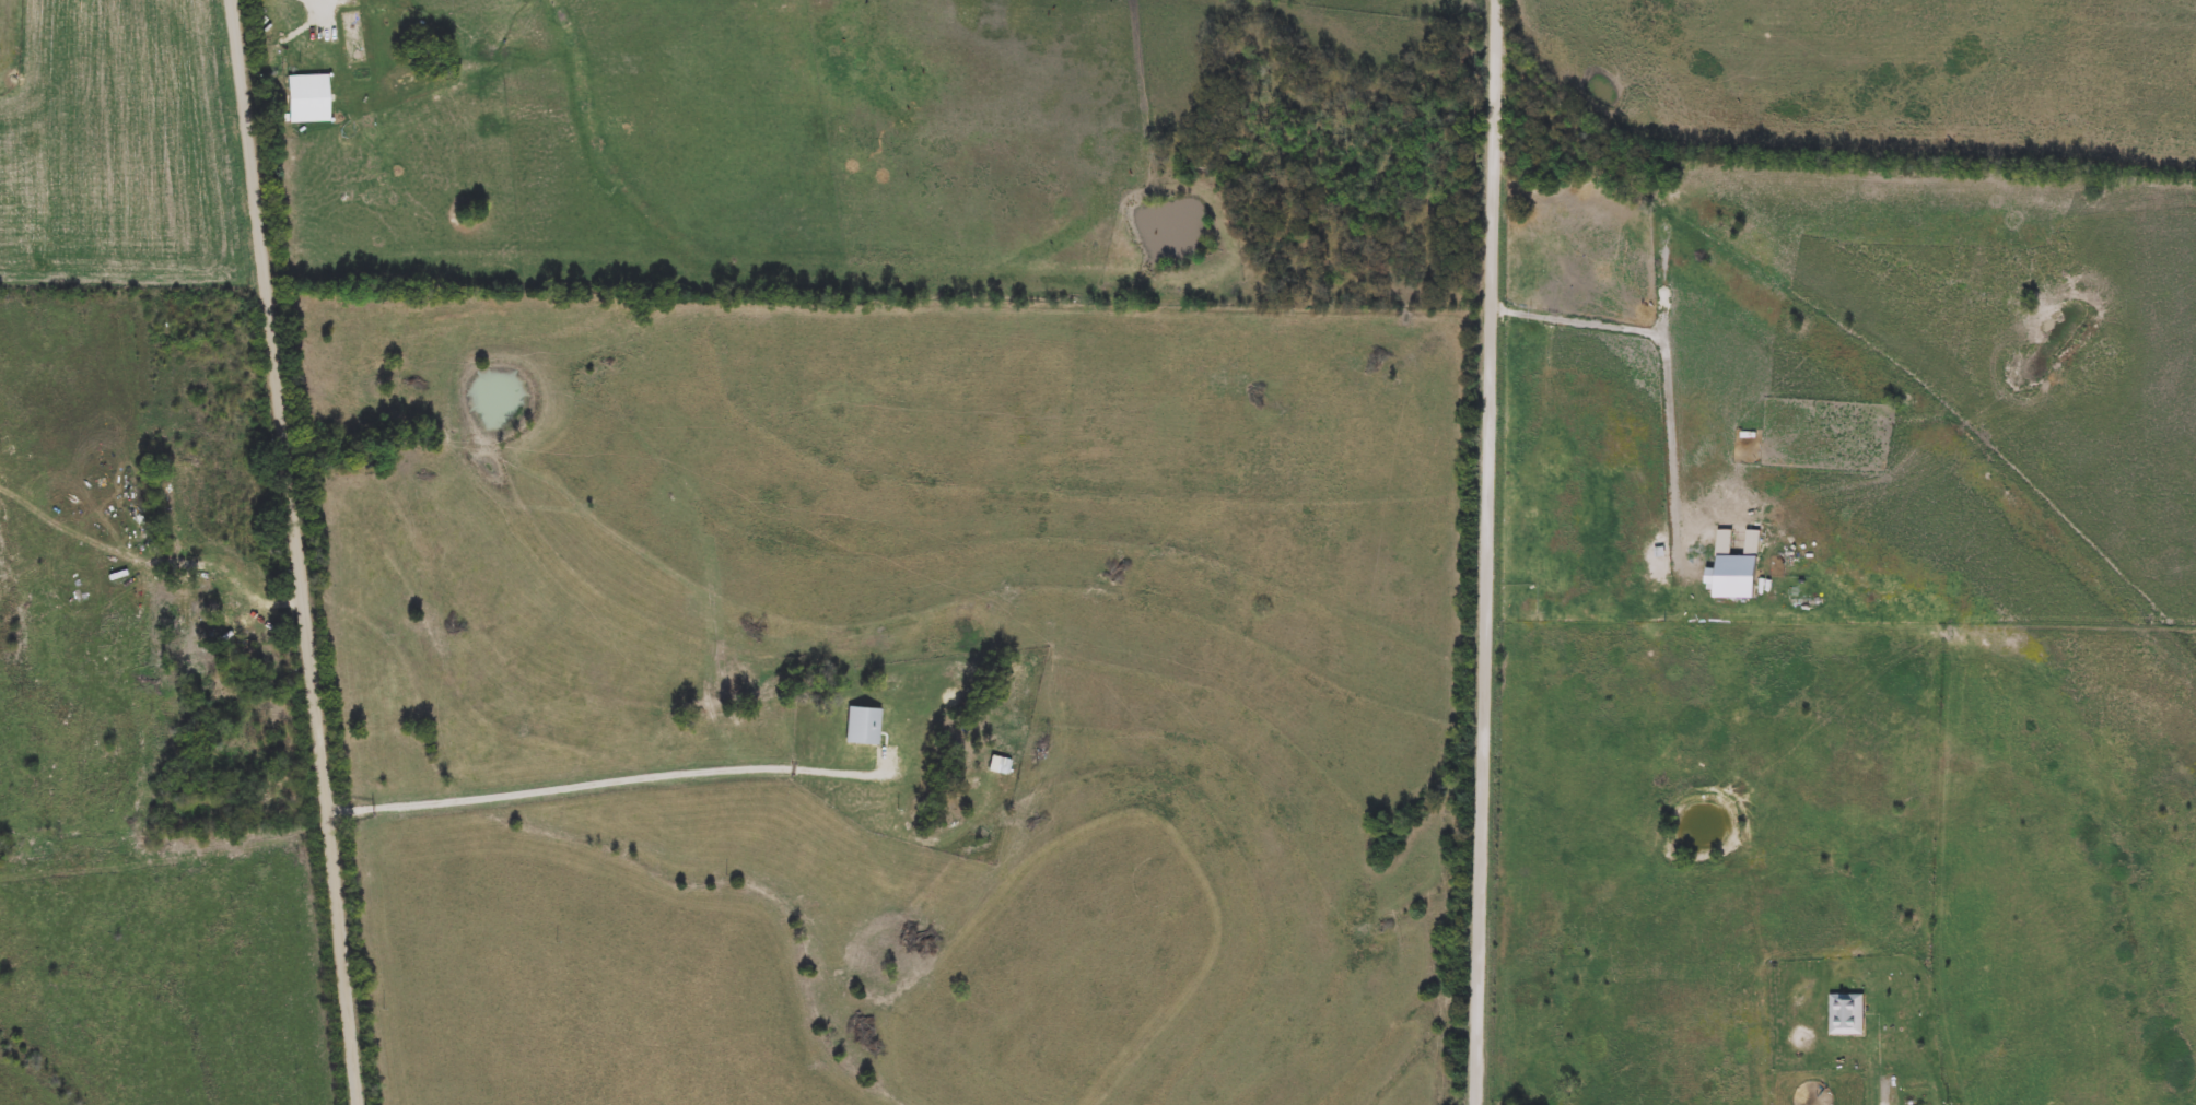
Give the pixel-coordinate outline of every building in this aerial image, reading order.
[(1832,1035),(1832,994),(1866,994),(1866,1035),(1832,1035)]
